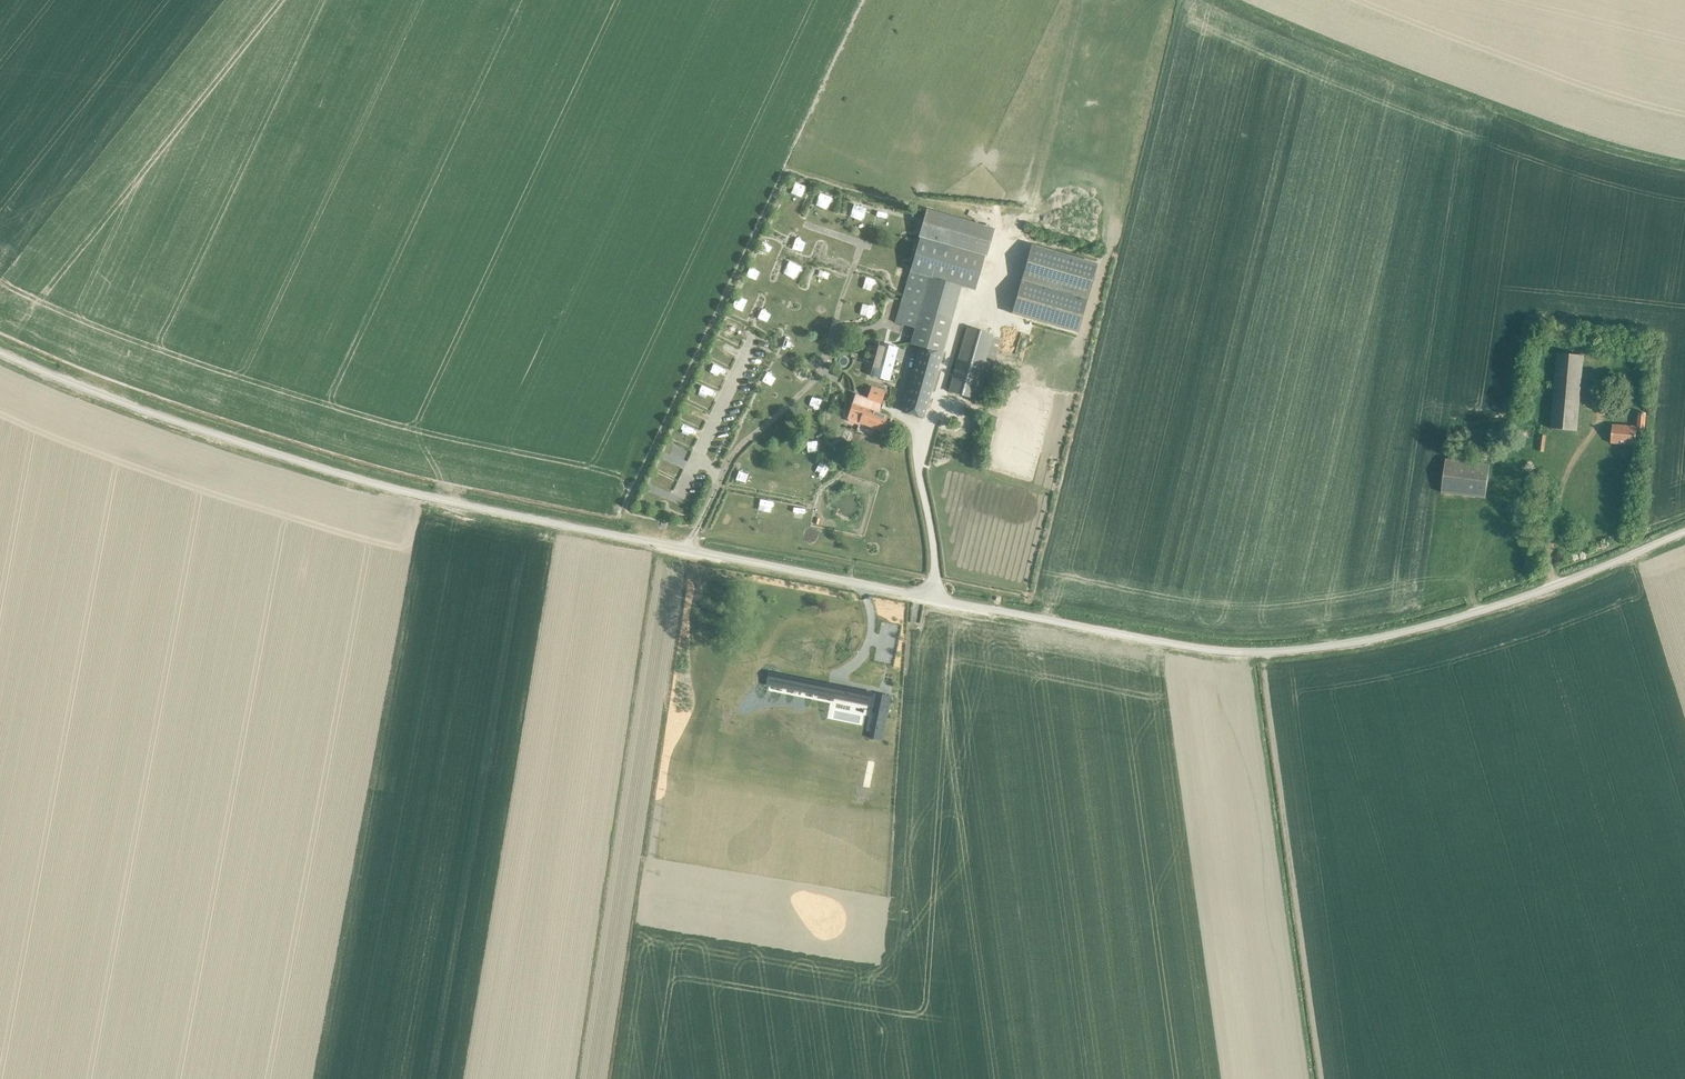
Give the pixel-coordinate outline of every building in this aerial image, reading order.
[(928,210),(920,238),(895,322),(915,328),(910,344),(920,347),(902,411),(923,418),(961,286),(974,290),(992,228),(928,210)] [(812,230),(816,220),(811,218),(807,227),(812,230)] [(1098,264),(1031,245),(1011,314),(1078,334),(1098,264)] [(822,290),(834,287),(832,278),(820,280),(822,290)] [(974,399),(993,335),(967,327),(949,392),(974,399)] [(889,380),(898,348),(879,343),(871,375),(889,380)] [(1577,431),(1583,356),(1556,353),(1550,429),(1577,431)] [(855,394),(848,418),(849,419),(849,421),(855,423),(856,421),(882,430),(886,417),(879,414),(880,411),(878,410),(885,392),(872,387),(868,399),(855,394)] [(1644,431),(1646,414),(1638,413),(1636,427),(1612,425),(1610,443),(1635,445),(1636,432),(1637,432),(1637,430),(1644,431)] [(746,429),(757,433),(761,421),(750,418),(746,429)] [(1489,465),(1445,460),(1441,494),(1485,499),(1489,465)] [(808,466),(807,478),(819,479),(820,466),(808,466)] [(744,467),(740,474),(747,479),(752,471),(744,467)] [(789,492),(801,493),(802,481),(790,480),(789,492)] [(817,641),(833,642),(833,637),(839,637),(839,629),(818,628),(817,641)] [(769,673),(767,685),(869,705),(871,693),(769,673)] [(878,695),(872,728),(884,730),(890,697),(878,695)]
